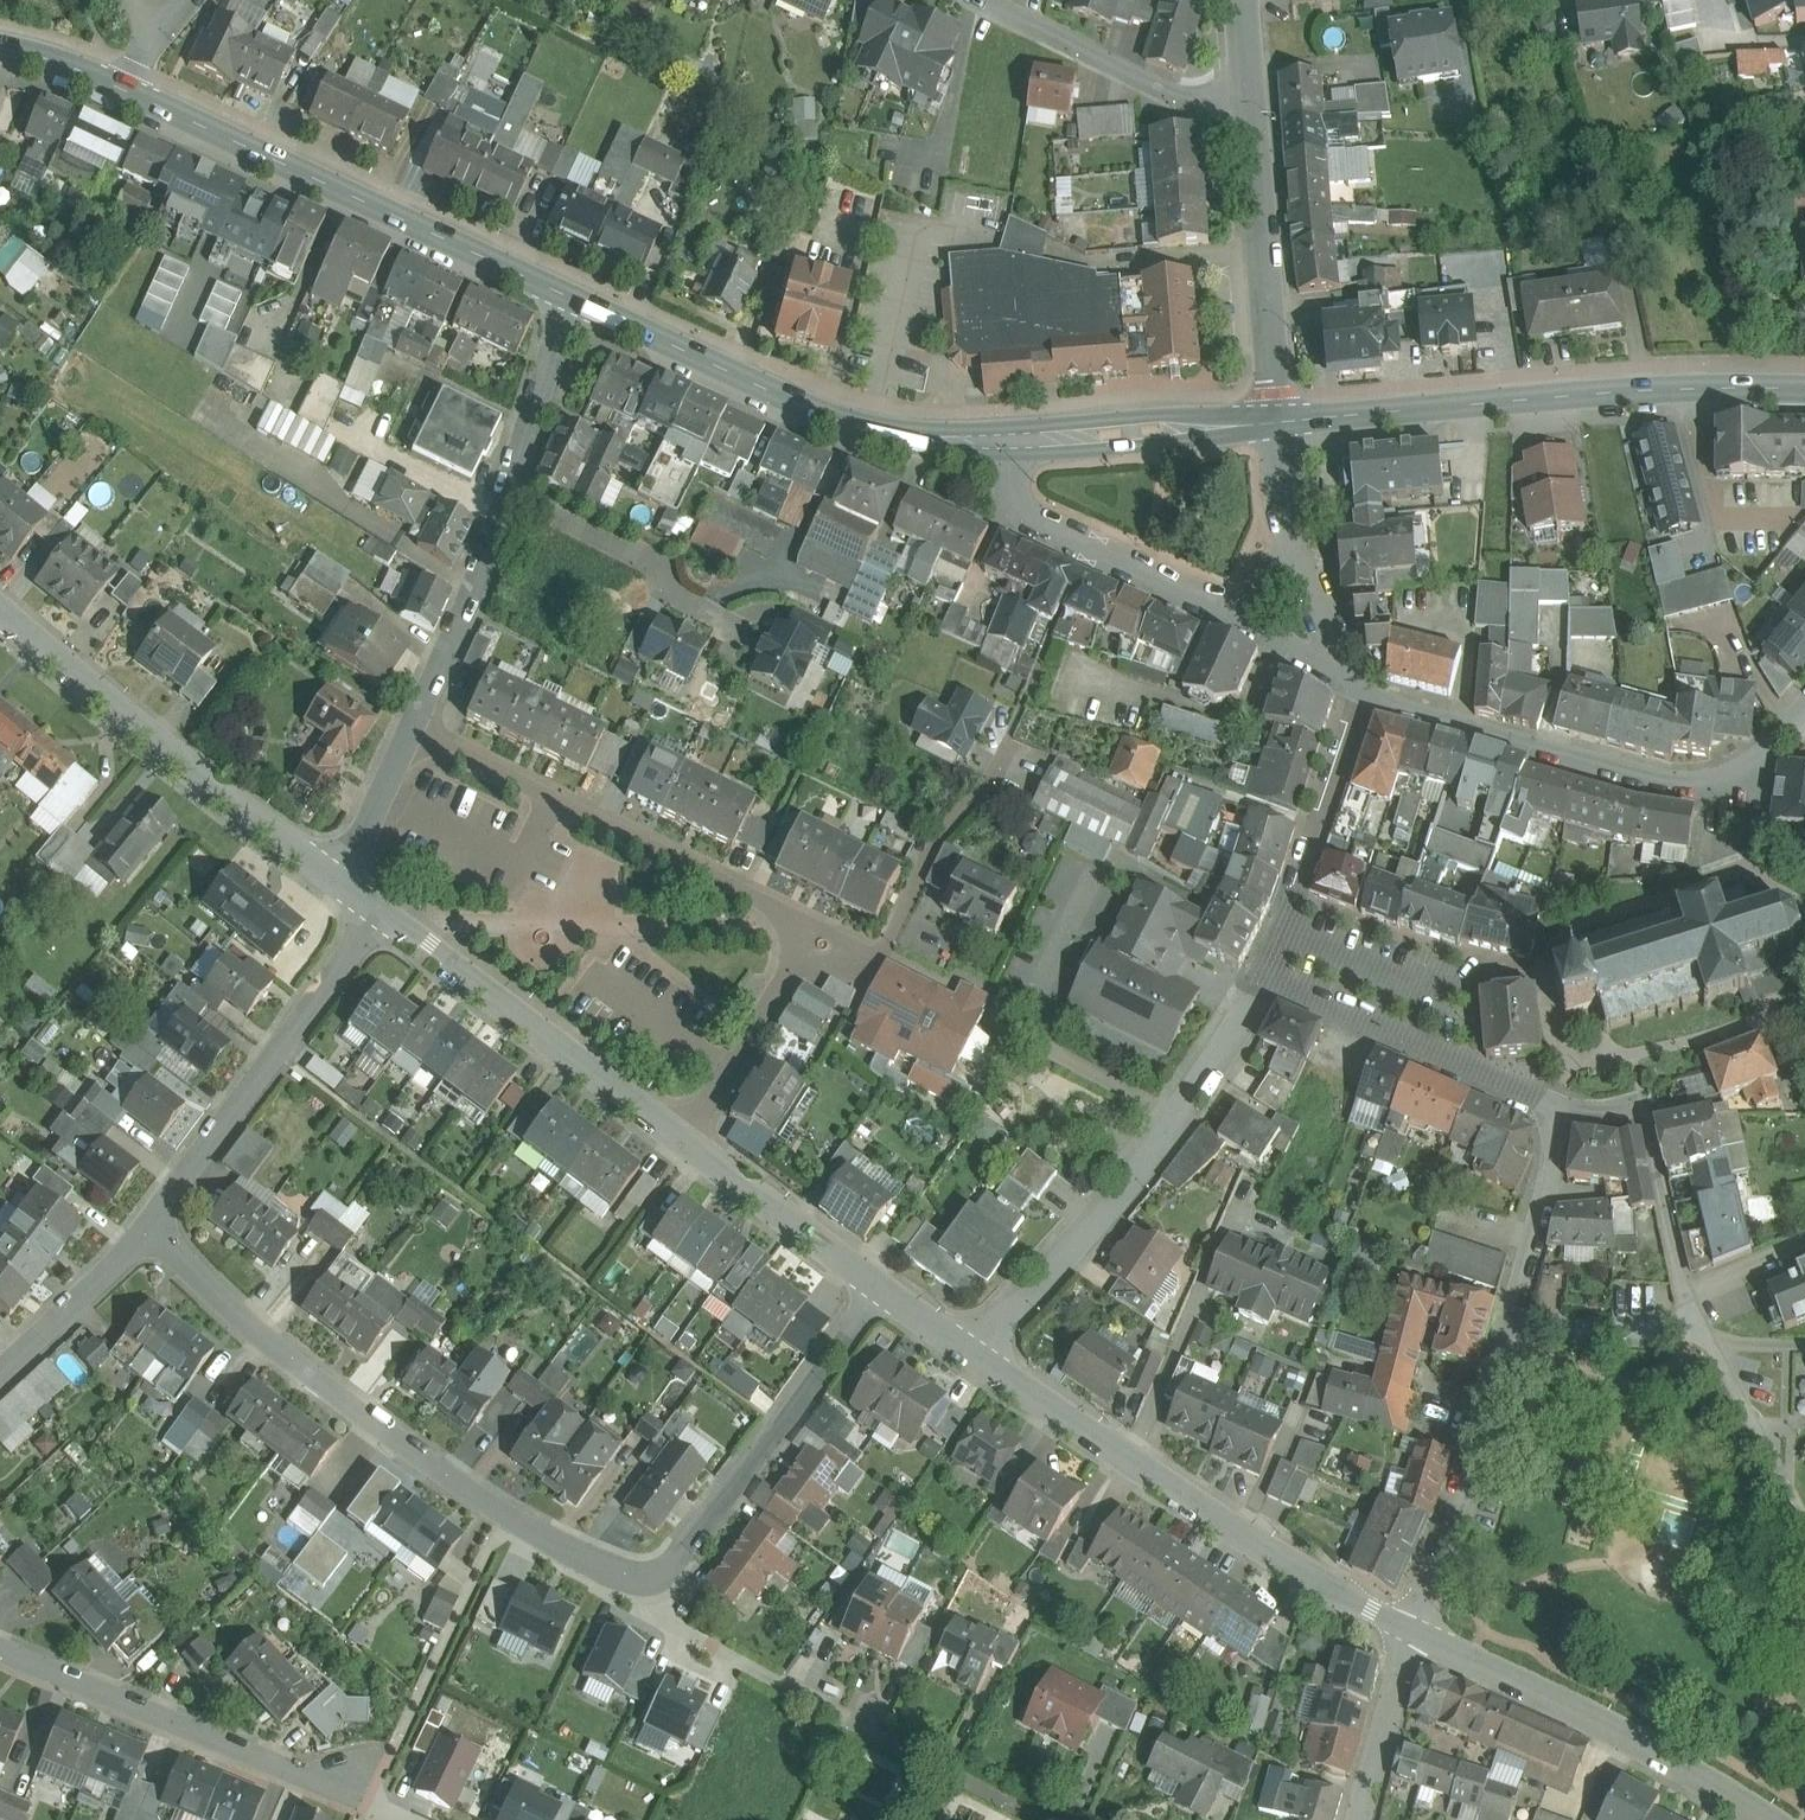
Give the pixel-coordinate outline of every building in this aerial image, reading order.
[(236,0),(232,0),(223,20),(255,35),(268,14),(263,12),(241,2),(236,0)] [(267,0),(242,0),(241,2),(263,12),(268,1),(267,0)] [(822,20),(825,14),(833,12),(837,3),(836,0),(780,0),(822,20)] [(851,25),(868,34),(884,1),(885,2),(886,0),(855,0),(851,25)] [(1074,10),(1110,21),(1116,0),(1077,0),(1074,10)] [(1111,19),(1132,25),(1133,20),(1139,0),(1116,0),(1111,19)] [(1166,0),(1139,0),(1133,20),(1157,27),(1146,61),(1183,73),(1202,11),(1166,0)] [(1395,8),(1394,0),(1365,0),(1364,12),(1395,8)] [(1579,6),(1584,44),(1616,40),(1618,56),(1641,53),(1639,36),(1641,36),(1637,9),(1636,0),(1619,0),(1579,6)] [(1637,9),(1661,5),(1660,0),(1636,0),(1637,9)] [(1669,33),(1697,27),(1692,0),(1662,0),(1669,33)] [(1756,28),(1786,18),(1785,15),(1794,13),(1797,27),(1804,24),(1804,0),(1747,0),(1756,28)] [(885,2),(884,1),(868,34),(863,44),(869,47),(859,68),(901,89),(903,85),(934,100),(954,58),(948,55),(959,33),(933,20),(931,24),(885,2)] [(328,10),(313,34),(327,43),(343,19),(328,10)] [(1381,48),(1394,46),(1391,28),(1393,28),(1390,10),(1375,12),(1381,48)] [(223,20),(218,18),(205,46),(199,43),(189,65),(232,85),(234,79),(254,37),(255,37),(255,35),(223,20)] [(1393,28),(1391,28),(1394,46),(1400,80),(1418,78),(1418,83),(1443,78),(1442,73),(1460,71),(1451,19),(1429,23),(1429,20),(1414,22),(1414,25),(1393,28)] [(255,37),(254,37),(234,79),(274,98),(294,55),(255,37)] [(1738,57),(1737,57),(1739,78),(1769,78),(1769,76),(1782,76),(1781,68),(1800,68),(1803,66),(1800,55),(1738,57)] [(377,71),(366,94),(375,98),(379,95),(388,76),(377,71)] [(1078,78),(1036,71),(1029,109),(1071,116),(1078,78)] [(437,73),(424,97),(440,106),(453,82),(437,73)] [(1323,73),(1280,76),(1283,124),(1326,121),(1325,106),(1323,73)] [(366,94),(327,76),(309,114),(390,153),(408,115),(375,98),(366,94)] [(492,147),(502,151),(508,140),(517,144),(522,132),(544,85),(524,76),(510,108),(492,147)] [(468,91),(453,82),(440,106),(455,114),(468,91)] [(1387,86),(1356,89),(1357,104),(1358,118),(1391,116),(1387,86)] [(510,108),(470,89),(469,91),(468,91),(455,114),(452,121),(448,119),(437,142),(436,142),(423,168),(471,191),(492,147),(510,108)] [(797,138),(814,137),(813,97),(795,98),(797,138)] [(74,112),(41,98),(25,137),(37,142),(31,154),(28,153),(17,177),(39,188),(47,173),(74,112)] [(1357,104),(1325,106),(1326,121),(1358,118),(1357,104)] [(1134,107),(1120,108),(1122,136),(1136,135),(1134,107)] [(1120,108),(1106,109),(1108,137),(1122,136),(1120,108)] [(1106,109),(1091,111),(1093,138),(1108,137),(1106,109)] [(1091,111),(1077,112),(1079,140),(1093,138),(1091,111)] [(74,112),(47,173),(93,195),(105,167),(117,172),(132,139),(74,112)] [(1358,118),(1326,121),(1327,133),(1341,132),(1341,139),(1360,138),(1358,118)] [(1326,121),(1283,124),(1286,156),(1328,153),(1327,133),(1326,121)] [(604,168),(590,198),(613,209),(633,165),(645,141),(646,138),(623,127),(604,168)] [(1198,130),(1152,134),(1154,151),(1159,150),(1161,170),(1201,167),(1198,130)] [(532,168),(538,170),(549,145),(522,132),(517,144),(508,140),(502,151),(533,166),(532,168)] [(771,140),(759,136),(755,148),(766,152),(771,140)] [(173,157),(132,139),(117,172),(157,191),(173,157)] [(684,161),(645,141),(633,165),(647,172),(646,173),(671,185),(672,184),(673,185),(685,162),(683,161),(684,161)] [(549,145),(538,170),(553,177),(564,152),(549,145)] [(502,151),(492,147),(471,191),(513,210),(532,168),(533,166),(502,151)] [(685,162),(673,185),(672,184),(671,185),(667,195),(688,204),(706,155),(690,147),(684,161),(683,161),(685,162)] [(579,156),(565,150),(564,152),(553,177),(566,183),(579,156)] [(1369,150),(1328,153),(1330,185),(1371,182),(1369,150)] [(1328,153),(1286,156),(1290,216),(1332,211),(1330,185),(1328,153)] [(604,168),(579,156),(566,183),(565,187),(568,188),(590,198),(604,168)] [(633,165),(613,209),(626,215),(646,173),(647,172),(633,165)] [(1201,167),(1161,170),(1155,170),(1157,189),(1162,188),(1164,207),(1205,204),(1201,167)] [(171,223),(217,244),(235,204),(189,183),(171,223)] [(590,198),(568,188),(549,228),(594,249),(613,209),(590,198)] [(151,203),(126,191),(117,208),(142,222),(151,203)] [(269,214),(249,205),(247,209),(235,204),(217,244),(235,252),(270,268),(294,214),(273,205),(269,214)] [(1205,204),(1164,207),(1158,207),(1160,220),(1142,222),(1144,249),(1208,244),(1205,204)] [(294,214),(270,268),(297,280),(324,219),(297,207),(294,214)] [(626,215),(613,209),(594,249),(641,271),(660,231),(626,215)] [(1332,211),(1290,216),(1294,246),(1335,241),(1332,211)] [(1612,212),(1596,217),(1602,237),(1612,235),(1618,232),(1612,212)] [(1048,235),(1011,218),(1000,254),(1042,263),(1048,235)] [(791,230),(775,224),(773,231),(789,236),(791,230)] [(390,249),(344,227),(325,267),(353,281),(370,289),(388,252),(390,249)] [(789,236),(773,231),(765,255),(781,260),(789,236)] [(1612,235),(1602,237),(1613,274),(1629,269),(1618,233),(1618,232),(1612,235)] [(26,248),(15,238),(0,253),(0,273),(2,275),(26,248)] [(1335,241),(1294,246),(1300,293),(1341,288),(1335,241)] [(235,252),(217,244),(208,263),(227,271),(235,252)] [(730,265),(720,259),(700,298),(737,316),(756,278),(752,276),(759,262),(737,251),(730,265)] [(388,252),(371,288),(375,290),(384,294),(400,257),(388,252)] [(1042,263),(1001,254),(1000,254),(950,258),(953,293),(945,294),(950,355),(966,369),(983,368),(986,396),(1036,392),(1035,380),(1128,373),(1128,370),(1121,281),(1121,280),(1097,282),(1097,274),(1042,263)] [(432,269),(401,255),(400,257),(384,294),(382,299),(412,313),(432,269)] [(1501,255),(1474,257),(1475,269),(1502,267),(1501,255)] [(159,332),(186,266),(162,256),(135,321),(159,332)] [(47,269),(31,257),(10,286),(25,297),(47,269)] [(1804,264),(1786,265),(1787,288),(1804,288),(1804,264)] [(353,281),(325,267),(319,279),(320,280),(313,294),(327,301),(326,303),(340,310),(353,281)] [(463,284),(432,269),(412,313),(442,328),(463,284)] [(849,283),(793,269),(775,338),(831,353),(849,283)] [(1401,270),(1366,273),(1368,302),(1403,297),(1401,270)] [(1193,273),(1143,278),(1143,279),(1121,281),(1128,370),(1151,368),(1151,371),(1172,369),(1172,380),(1182,379),(1181,368),(1201,367),(1193,273)] [(225,328),(239,290),(214,281),(200,319),(225,328)] [(1524,281),(1508,283),(1512,309),(1527,307),(1525,294),(1526,294),(1524,281)] [(1526,294),(1525,294),(1527,307),(1531,341),(1624,329),(1618,282),(1526,294)] [(497,301),(470,288),(452,327),(479,341),(497,301)] [(370,302),(364,300),(356,320),(370,326),(382,299),(384,294),(375,290),(370,302)] [(1368,302),(1362,302),(1363,319),(1327,322),(1331,365),(1341,373),(1378,370),(1377,353),(1384,352),(1383,338),(1381,321),(1390,320),(1420,317),(1418,295),(1403,297),(1368,302)] [(412,313),(382,299),(370,326),(365,338),(386,349),(395,353),(403,333),(412,313)] [(533,318),(497,301),(479,341),(515,358),(533,318)] [(1472,305),(1422,310),(1425,352),(1443,350),(1443,356),(1459,355),(1458,349),(1475,347),(1472,305)] [(0,316),(0,349),(1,350),(19,323),(3,312),(0,316)] [(1390,320),(1381,321),(1383,338),(1391,337),(1390,320)] [(237,338),(207,325),(193,356),(221,373),(234,345),(237,338)] [(421,342),(403,333),(395,353),(424,367),(433,349),(439,335),(428,329),(421,342)] [(386,349),(365,338),(345,386),(366,396),(386,349)] [(449,357),(448,360),(449,360),(465,369),(476,348),(459,339),(449,357)] [(272,368),(234,345),(221,373),(259,396),(272,368)] [(449,357),(433,349),(424,367),(441,376),(449,360),(448,360),(449,357)] [(635,367),(613,357),(590,403),(594,405),(589,417),(594,420),(591,426),(595,428),(598,422),(602,424),(608,413),(611,414),(635,367)] [(658,377),(635,367),(611,414),(635,422),(639,414),(658,377)] [(324,434),(345,386),(319,373),(296,418),(324,434)] [(692,392),(658,377),(639,414),(673,431),(692,392)] [(366,396),(345,386),(324,434),(337,442),(346,448),(366,396)] [(441,392),(414,447),(414,455),(471,483),(482,460),(483,460),(485,461),(492,446),(489,445),(501,421),(441,392)] [(727,407),(692,392),(673,431),(691,441),(682,459),(698,467),(709,444),(727,407)] [(282,442),(296,418),(267,400),(253,425),(282,442)] [(765,425),(727,407),(709,444),(717,448),(709,465),(722,471),(730,475),(739,458),(747,462),(765,425)] [(324,434),(296,418),(282,442),(323,467),(337,442),(324,434)] [(593,435),(562,420),(548,449),(585,468),(589,459),(585,452),(593,435)] [(629,434),(607,424),(602,434),(624,445),(629,434)] [(1718,424),(1717,477),(1804,477),(1804,424),(1718,424)] [(651,439),(632,429),(629,434),(624,445),(644,455),(651,439)] [(1673,430),(1637,440),(1663,535),(1699,525),(1673,430)] [(691,441),(673,431),(655,460),(669,467),(651,501),(665,509),(675,513),(698,467),(682,459),(691,441)] [(624,445),(602,434),(589,459),(585,468),(607,479),(624,445)] [(806,448),(776,434),(759,471),(789,484),(806,448)] [(1554,443),(1540,446),(1542,455),(1527,457),(1528,467),(1533,496),(1578,489),(1571,450),(1556,453),(1554,443)] [(340,448),(329,471),(347,479),(358,456),(340,448)] [(806,448),(789,484),(814,495),(831,459),(806,448)] [(585,468),(548,449),(534,480),(573,500),(574,499),(592,508),(607,479),(585,468)] [(1416,449),(1332,456),(1333,471),(1338,476),(1342,471),(1350,471),(1353,498),(1356,517),(1384,515),(1397,514),(1459,509),(1455,468),(1419,470),(1416,449)] [(1490,455),(1473,453),(1470,490),(1487,492),(1490,455)] [(730,475),(722,471),(713,489),(743,504),(754,480),(741,474),(747,462),(739,458),(730,475)] [(353,497),(373,504),(386,468),(365,460),(353,497)] [(669,467),(655,460),(636,494),(651,501),(669,467)] [(899,490),(852,468),(852,469),(846,466),(842,475),(847,478),(840,493),(831,489),(824,505),(822,504),(798,557),(800,563),(852,588),(871,547),(880,527),(881,527),(899,490)] [(1528,467),(1513,469),(1512,502),(1526,499),(1525,498),(1533,496),(1528,467)] [(1,484),(2,485),(9,476),(0,468),(0,485),(1,484)] [(440,503),(390,474),(373,508),(413,528),(413,527),(424,533),(440,503)] [(607,479),(592,508),(603,514),(618,485),(607,479)] [(1,484),(0,485),(0,530),(23,502),(2,485),(1,484)] [(788,497),(764,486),(753,510),(777,522),(788,497)] [(1533,496),(1525,498),(1526,499),(1531,532),(1557,527),(1558,532),(1584,528),(1578,489),(1533,496)] [(960,517),(911,495),(895,531),(931,549),(943,555),(944,553),(960,517)] [(740,547),(777,565),(791,535),(710,497),(698,525),(740,547)] [(0,530),(0,550),(12,560),(33,534),(45,520),(44,519),(23,502),(0,530)] [(474,524),(440,503),(424,533),(417,547),(451,568),(474,524)] [(683,542),(693,522),(675,513),(665,509),(656,528),(683,542)] [(50,512),(44,519),(45,520),(33,534),(45,544),(63,522),(50,512)] [(1399,530),(1397,514),(1384,515),(1384,533),(1357,534),(1339,534),(1342,579),(1344,596),(1357,595),(1382,594),(1381,576),(1418,572),(1418,557),(1426,555),(1423,529),(1399,530)] [(1384,515),(1356,517),(1357,534),(1384,533),(1384,515)] [(989,531),(960,517),(944,553),(950,557),(972,567),(989,531)] [(63,522),(45,544),(56,553),(74,531),(63,522)] [(740,547),(698,525),(686,550),(729,570),(740,547)] [(1054,561),(999,536),(985,571),(1016,587),(1009,602),(1029,611),(1050,569),(1054,561)] [(1798,536),(1787,550),(1804,564),(1804,541),(1798,536)] [(73,539),(38,582),(49,591),(48,593),(58,601),(94,557),(73,539)] [(396,554),(382,545),(374,558),(388,567),(396,554)] [(901,562),(871,547),(852,588),(882,603),(884,602),(901,562)] [(910,549),(900,572),(911,577),(921,555),(910,549)] [(931,549),(922,555),(911,577),(910,580),(928,588),(943,555),(931,549)] [(344,572),(318,555),(309,568),(335,585),(344,572)] [(94,557),(58,601),(69,610),(71,608),(82,617),(116,575),(94,557)] [(972,567),(950,557),(943,572),(964,583),(972,567)] [(309,568),(288,598),(322,620),(334,602),(333,601),(341,589),(335,585),(309,568)] [(1073,580),(1050,569),(1036,597),(1059,609),(1068,590),(1073,580)] [(451,595),(404,572),(391,600),(405,606),(400,617),(433,633),(451,595)] [(1080,573),(1077,572),(1073,580),(1068,590),(1072,591),(1075,593),(1066,613),(1099,627),(1113,588),(1080,573)] [(1658,590),(1665,620),(1734,602),(1726,572),(1658,590)] [(1568,574),(1511,573),(1511,600),(1510,632),(1510,638),(1505,677),(1530,683),(1533,625),(1532,619),(1571,619),(1568,574)] [(129,575),(111,598),(125,610),(141,585),(129,575)] [(1772,600),(1790,614),(1799,603),(1781,589),(1772,600)] [(1157,607),(1118,590),(1104,629),(1139,645),(1140,643),(1157,607)] [(1382,594),(1357,595),(1359,626),(1368,625),(1370,655),(1377,670),(1385,677),(1388,680),(1391,635),(1393,624),(1380,625),(1378,608),(1381,608),(1382,594)] [(1511,600),(1479,595),(1476,627),(1510,632),(1511,600)] [(1790,614),(1795,618),(1795,617),(1804,625),(1804,595),(1799,603),(1790,614)] [(1028,642),(1039,617),(1050,623),(1052,624),(1059,609),(1036,597),(1029,611),(1009,602),(1004,600),(990,633),(989,637),(1023,652),(1028,642)] [(954,605),(941,631),(956,637),(963,622),(967,611),(954,605)] [(1157,607),(1140,643),(1177,660),(1183,663),(1184,662),(1200,627),(1157,607)] [(1612,610),(1571,609),(1571,619),(1572,638),(1617,639),(1612,610)] [(832,630),(794,611),(785,629),(816,644),(816,646),(823,649),(832,630)] [(406,649),(350,612),(324,652),(380,689),(406,649)] [(1099,627),(1066,613),(1053,640),(1092,652),(1099,627)] [(640,617),(623,651),(638,658),(655,625),(640,617)] [(1039,617),(1028,642),(1040,648),(1050,623),(1039,617)] [(1765,655),(1767,656),(1797,680),(1804,670),(1804,625),(1795,617),(1795,618),(1765,655)] [(211,651),(166,619),(135,661),(153,674),(155,670),(182,689),(197,670),(211,651)] [(673,627),(658,619),(655,625),(638,658),(687,683),(706,644),(690,636),(691,634),(674,625),(673,627)] [(990,633),(963,622),(956,637),(984,649),(989,637),(990,633)] [(776,624),(767,642),(763,640),(755,656),(759,658),(750,676),(790,696),(798,681),(801,683),(812,663),(808,661),(816,646),(816,644),(785,629),(776,624)] [(1259,654),(1212,632),(1189,682),(1184,692),(1216,707),(1238,699),(1259,654)] [(1461,654),(1391,635),(1388,680),(1388,681),(1450,698),(1461,654)] [(476,637),(464,664),(478,670),(490,643),(476,637)] [(1023,652),(989,637),(984,649),(979,662),(1029,683),(1034,670),(1021,665),(1025,652),(1023,652)] [(1493,655),(1482,654),(1476,715),(1501,721),(1505,677),(1510,638),(1494,637),(1493,655)] [(1797,680),(1767,656),(1760,666),(1781,699),(1797,680)] [(1183,663),(1177,660),(1171,677),(1189,682),(1195,667),(1184,662),(1183,663)] [(182,689),(177,696),(196,710),(215,684),(197,670),(182,689)] [(487,672),(465,716),(501,734),(522,689),(487,672)] [(1334,699),(1283,673),(1266,722),(1277,726),(1269,752),(1312,767),(1334,699)] [(1530,683),(1505,677),(1501,721),(1538,729),(1553,689),(1530,683)] [(1755,690),(1676,679),(1679,702),(1679,706),(1678,714),(1672,750),(1674,750),(1709,756),(1712,733),(1748,737),(1755,690)] [(558,699),(526,683),(522,689),(501,734),(533,750),(552,709),(558,699)] [(1620,697),(1573,684),(1555,728),(1607,743),(1620,697)] [(375,721),(326,688),(304,722),(325,736),(312,757),(333,771),(347,751),(353,755),(375,721)] [(961,755),(966,758),(991,713),(960,697),(951,716),(929,706),(915,731),(924,736),(961,755)] [(1678,714),(1620,697),(1607,743),(1672,761),(1674,750),(1672,750),(1678,714)] [(0,702),(0,751),(4,755),(0,760),(0,778),(13,762),(38,733),(0,702)] [(603,734),(552,709),(533,750),(583,775),(586,767),(600,740),(603,734)] [(1234,733),(1165,710),(1159,724),(1229,747),(1234,733)] [(1414,729),(1378,720),(1355,788),(1375,796),(1391,802),(1399,776),(1414,729)] [(1438,735),(1414,729),(1399,776),(1412,779),(1409,790),(1407,790),(1397,828),(1413,832),(1427,783),(1433,764),(1430,763),(1438,735)] [(76,765),(38,733),(13,762),(51,793),(38,810),(60,829),(62,830),(63,828),(98,786),(75,767),(76,765)] [(1461,741),(1438,735),(1430,763),(1433,764),(1427,783),(1447,788),(1461,741)] [(961,755),(924,736),(917,750),(955,768),(961,755)] [(626,753),(600,740),(586,767),(613,780),(626,753)] [(1160,754),(1126,741),(1111,777),(1145,791),(1160,754)] [(1526,762),(1461,741),(1447,788),(1513,808),(1515,803),(1524,769),(1526,762)] [(630,789),(627,796),(661,813),(684,767),(649,750),(643,763),(630,789)] [(1312,767),(1269,752),(1262,773),(1255,771),(1254,773),(1238,768),(1233,770),(1230,780),(1233,784),(1249,789),(1247,795),(1297,814),(1312,767)] [(312,757),(310,756),(294,779),(321,797),(337,774),(312,757)] [(643,763),(631,757),(618,783),(630,789),(643,763)] [(1135,813),(1141,800),(1080,776),(1083,769),(1059,759),(1036,807),(1075,827),(1114,846),(1130,811),(1135,813)] [(1779,765),(1771,821),(1804,824),(1804,767),(1779,765)] [(684,767),(661,813),(731,847),(734,842),(747,816),(754,801),(684,767)] [(1572,782),(1524,769),(1515,803),(1513,808),(1566,824),(1572,782)] [(1174,801),(1182,783),(1168,777),(1160,795),(1174,801)] [(1638,801),(1572,782),(1566,824),(1632,843),(1638,801)] [(1174,806),(1162,830),(1184,839),(1205,848),(1224,801),(1183,786),(1174,806)] [(1355,788),(1349,786),(1331,839),(1349,846),(1352,837),(1361,840),(1375,796),(1355,788)] [(1513,808),(1447,788),(1426,855),(1450,864),(1458,867),(1487,877),(1488,875),(1496,853),(1502,838),(1513,808)] [(1141,800),(1135,813),(1142,817),(1151,797),(1144,794),(1141,800)] [(145,797),(101,852),(100,851),(96,855),(75,882),(96,899),(107,886),(110,888),(123,872),(128,876),(141,860),(174,821),(145,797)] [(1174,806),(1151,797),(1142,817),(1126,852),(1146,861),(1162,830),(1174,806)] [(1695,810),(1638,801),(1632,843),(1664,848),(1688,852),(1689,852),(1695,810)] [(1135,813),(1130,811),(1114,846),(1126,852),(1142,817),(1135,813)] [(1293,827),(1252,811),(1244,833),(1287,850),(1293,827)] [(919,829),(888,814),(881,829),(911,844),(919,829)] [(772,829),(747,816),(734,842),(760,854),(772,829)] [(834,839),(798,821),(790,836),(778,862),(774,869),(810,887),(834,839)] [(1114,846),(1075,827),(1066,845),(1105,864),(1114,846)] [(60,829),(34,860),(47,871),(74,838),(63,828),(62,830),(60,829)] [(778,830),(765,856),(778,862),(790,836),(778,830)] [(1236,857),(1281,880),(1288,865),(1290,859),(1285,858),(1287,850),(1244,833),(1236,857)] [(1352,837),(1349,846),(1331,839),(1329,845),(1356,854),(1358,847),(1361,848),(1364,841),(1361,840),(1352,837)] [(96,855),(74,838),(47,871),(69,889),(75,882),(96,855)] [(865,854),(834,839),(810,887),(842,902),(865,854)] [(1196,875),(1205,848),(1184,839),(1171,864),(1196,875)] [(946,845),(927,884),(944,892),(963,854),(946,845)] [(1361,848),(1358,847),(1356,854),(1352,868),(1325,858),(1314,890),(1318,897),(1356,912),(1374,852),(1361,848)] [(1218,885),(1225,889),(1235,860),(1205,848),(1196,875),(1218,885)] [(1688,852),(1664,848),(1662,864),(1686,868),(1688,852)] [(865,854),(842,902),(877,919),(901,871),(865,854)] [(1450,864),(1426,855),(1421,870),(1412,900),(1408,899),(1401,925),(1414,930),(1414,931),(1431,938),(1432,936),(1459,946),(1461,942),(1471,915),(1473,909),(1432,894),(1433,892),(1439,889),(1444,876),(1445,877),(1447,872),(1455,874),(1458,867),(1450,864)] [(1225,889),(1268,912),(1270,909),(1272,903),(1281,880),(1236,857),(1235,860),(1225,889)] [(1398,885),(1374,876),(1363,914),(1399,929),(1401,925),(1408,899),(1412,900),(1421,870),(1405,864),(1398,885)] [(1018,894),(965,868),(943,910),(962,919),(961,921),(977,929),(978,927),(997,937),(1018,894)] [(301,925),(232,869),(204,904),(273,960),(301,925)] [(1207,901),(1218,885),(1196,875),(1191,886),(1201,891),(1199,896),(1205,899),(1207,901)] [(1517,887),(1488,875),(1487,877),(1473,916),(1471,915),(1461,942),(1532,961),(1544,895),(1518,884),(1517,887)] [(1225,889),(1218,885),(1207,901),(1260,929),(1262,929),(1268,912),(1225,889)] [(1141,888),(1109,949),(1101,945),(1070,1005),(1169,1054),(1199,994),(1197,993),(1196,994),(1172,981),(1184,956),(1202,965),(1207,954),(1197,948),(1209,923),(1196,916),(1143,889),(1141,888)] [(1720,905),(1720,902),(1723,896),(1720,894),(1716,900),(1683,910),(1676,907),(1674,911),(1680,914),(1681,917),(1661,924),(1660,919),(1655,921),(1657,925),(1637,932),(1635,927),(1631,928),(1633,933),(1613,939),(1611,935),(1607,936),(1608,941),(1587,948),(1580,945),(1579,949),(1584,951),(1591,973),(1556,984),(1567,1018),(1601,1007),(1608,1029),(1606,1033),(1608,1035),(1612,1030),(1634,1023),(1635,1028),(1639,1026),(1637,1022),(1658,1015),(1660,1020),(1664,1019),(1662,1014),(1683,1007),(1684,1012),(1688,1011),(1686,1006),(1709,999),(1704,1009),(1709,1011),(1713,1004),(1722,1001),(1725,1008),(1738,1004),(1736,998),(1744,996),(1747,1005),(1781,995),(1797,965),(1793,955),(1797,953),(1793,948),(1800,936),(1804,937),(1804,932),(1800,931),(1795,921),(1801,917),(1798,912),(1792,916),(1781,911),(1782,905),(1779,905),(1778,911),(1766,914),(1765,908),(1760,909),(1762,916),(1750,919),(1746,900),(1748,895),(1745,893),(1742,899),(1720,905)] [(1207,901),(1205,899),(1196,916),(1209,923),(1218,906),(1207,901)] [(1260,929),(1218,906),(1209,923),(1197,948),(1207,954),(1239,971),(1260,929)] [(274,980),(249,959),(240,971),(267,991),(274,980)] [(240,971),(225,960),(205,985),(205,986),(224,1000),(247,1017),(267,991),(240,971)] [(955,996),(890,963),(889,965),(887,964),(855,1027),(857,1028),(850,1040),(852,1041),(851,1042),(893,1063),(893,1062),(895,1062),(901,1052),(949,1077),(950,1076),(952,1076),(984,1013),(982,1013),(990,998),(962,984),(955,996)] [(857,993),(829,979),(820,994),(835,1004),(834,1005),(846,1013),(857,993)] [(205,985),(198,980),(189,992),(208,1006),(215,1012),(224,1000),(205,986),(205,985)] [(189,992),(179,985),(167,1000),(183,1012),(184,1011),(196,1021),(208,1006),(189,992)] [(820,994),(805,985),(778,1028),(782,1031),(761,1063),(766,1066),(766,1065),(793,1082),(813,1050),(808,1047),(834,1006),(834,1005),(835,1004),(820,994)] [(377,988),(347,1027),(371,1045),(400,1005),(377,988)] [(1535,989),(1483,994),(1489,1060),(1541,1055),(1535,989)] [(196,1021),(184,1011),(183,1012),(167,1000),(143,1029),(160,1042),(167,1047),(205,1077),(229,1046),(196,1021)] [(400,1005),(371,1045),(362,1056),(384,1072),(392,1062),(422,1021),(400,1005)] [(1324,1028),(1281,1008),(1263,1042),(1283,1052),(1274,1074),(1297,1090),(1324,1028)] [(422,1021),(392,1062),(413,1078),(420,1069),(450,1029),(428,1013),(422,1021)] [(160,1042),(143,1029),(131,1044),(155,1063),(167,1047),(160,1042)] [(450,1029),(420,1069),(442,1085),(471,1045),(450,1029)] [(1763,1039),(1709,1060),(1723,1099),(1723,1100),(1744,1092),(1772,1082),(1777,1080),(1763,1039)] [(471,1045),(442,1085),(463,1101),(492,1061),(471,1045)] [(327,1052),(310,1075),(334,1093),(351,1070),(327,1052)] [(1412,1067),(1377,1052),(1359,1100),(1394,1114),(1410,1072),(1411,1072),(1412,1067)] [(492,1061),(463,1101),(485,1117),(514,1077),(492,1061)] [(793,1082),(766,1065),(766,1066),(757,1079),(753,1076),(737,1101),(739,1102),(729,1118),(748,1131),(752,1124),(773,1137),(804,1089),(793,1082)] [(914,1066),(907,1081),(946,1100),(953,1084),(914,1066)] [(1411,1072),(1410,1072),(1394,1114),(1376,1161),(1396,1168),(1408,1138),(1402,1136),(1408,1120),(1454,1141),(1471,1099),(1471,1098),(1411,1072)] [(1274,1074),(1257,1102),(1281,1117),(1284,1120),(1297,1090),(1274,1074)] [(183,1107),(146,1080),(123,1110),(159,1138),(183,1107)] [(105,1094),(88,1081),(75,1098),(92,1111),(105,1094)] [(1772,1082),(1744,1092),(1748,1102),(1754,1100),(1757,1108),(1779,1100),(1772,1082)] [(75,1098),(74,1098),(61,1115),(84,1131),(96,1114),(92,1111),(75,1098)] [(1498,1111),(1471,1099),(1454,1141),(1454,1142),(1453,1146),(1477,1151),(1475,1155),(1491,1162),(1484,1178),(1517,1192),(1533,1157),(1524,1153),(1531,1137),(1521,1133),(1525,1124),(1497,1112),(1498,1111)] [(1723,1099),(1708,1104),(1710,1114),(1714,1113),(1727,1110),(1723,1100),(1723,1099)] [(522,1145),(515,1155),(537,1171),(548,1156),(574,1122),(552,1105),(537,1125),(522,1145)] [(1273,1129),(1241,1109),(1223,1138),(1221,1142),(1227,1146),(1263,1168),(1282,1137),(1283,1135),(1273,1129)] [(1736,1119),(1728,1119),(1727,1110),(1714,1113),(1723,1154),(1729,1178),(1729,1179),(1749,1175),(1736,1119)] [(537,1125),(522,1113),(507,1133),(522,1145),(537,1125)] [(1710,1114),(1655,1124),(1665,1167),(1666,1167),(1723,1154),(1714,1113),(1710,1114)] [(114,1127),(96,1114),(84,1131),(80,1135),(76,1132),(56,1159),(77,1175),(79,1173),(115,1199),(138,1168),(102,1142),(114,1127)] [(1303,1127),(1284,1120),(1281,1117),(1273,1129),(1283,1135),(1282,1137),(1293,1144),(1303,1127)] [(342,1120),(329,1138),(342,1147),(355,1129),(342,1120)] [(574,1122),(548,1156),(569,1173),(595,1138),(574,1122)] [(1203,1127),(1162,1180),(1180,1192),(1218,1156),(1227,1146),(1221,1142),(1223,1138),(1203,1127)] [(273,1150),(247,1131),(221,1165),(247,1185),(273,1150)] [(1619,1137),(1575,1132),(1568,1179),(1605,1183),(1608,1206),(1612,1205),(1631,1204),(1619,1137)] [(1641,1133),(1619,1137),(1631,1204),(1632,1212),(1656,1208),(1648,1169),(1641,1133)] [(595,1138),(569,1173),(591,1188),(617,1154),(595,1138)] [(1058,1174),(1029,1152),(1009,1179),(1034,1197),(1039,1201),(1058,1174)] [(639,1170),(617,1154),(591,1188),(613,1205),(639,1170)] [(1723,1154),(1666,1167),(1670,1182),(1693,1177),(1695,1186),(1729,1178),(1723,1154)] [(832,1160),(814,1185),(830,1196),(848,1171),(832,1160)] [(73,1190),(43,1167),(32,1181),(62,1205),(73,1190)] [(895,1205),(848,1171),(830,1196),(821,1207),(849,1227),(848,1229),(868,1242),(895,1205)] [(644,1175),(626,1199),(639,1209),(657,1185),(644,1175)] [(1729,1178),(1695,1186),(1704,1224),(1738,1216),(1729,1179),(1729,1178)] [(953,1244),(928,1225),(905,1256),(966,1301),(1024,1220),(1019,1216),(1034,1197),(1009,1179),(995,1198),(989,1194),(953,1244)] [(265,1213),(233,1188),(209,1220),(241,1244),(265,1213)] [(78,1224),(38,1193),(28,1206),(32,1209),(25,1219),(61,1247),(70,1235),(78,1224)] [(346,1213),(322,1195),(311,1209),(318,1214),(308,1228),(325,1240),(337,1225),(346,1213)] [(652,1241),(651,1241),(673,1258),(674,1258),(703,1218),(681,1201),(667,1220),(652,1241)] [(1631,1204),(1612,1205),(1613,1250),(1613,1255),(1637,1255),(1635,1239),(1634,1239),(1632,1212),(1631,1204)] [(1608,1206),(1559,1211),(1549,1246),(1613,1250),(1612,1205),(1608,1206)] [(654,1210),(639,1231),(652,1241),(667,1220),(654,1210)] [(297,1237),(265,1213),(241,1244),(273,1268),(297,1237)] [(61,1247),(25,1219),(21,1216),(12,1228),(15,1231),(7,1241),(44,1270),(53,1258),(61,1247)] [(911,1246),(925,1222),(914,1216),(900,1240),(911,1246)] [(703,1218),(674,1258),(673,1258),(667,1266),(689,1282),(724,1233),(703,1218)] [(337,1225),(325,1240),(341,1253),(353,1237),(337,1225)] [(1735,1230),(1707,1237),(1714,1268),(1741,1257),(1735,1230)] [(724,1233),(689,1282),(710,1298),(746,1249),(724,1233)] [(1508,1258),(1433,1234),(1426,1266),(1499,1290),(1508,1258)] [(1157,1249),(1137,1236),(1111,1275),(1120,1282),(1149,1301),(1150,1300),(1156,1304),(1156,1305),(1161,1308),(1168,1297),(1173,1296),(1179,1288),(1177,1278),(1171,1274),(1178,1265),(1175,1254),(1166,1247),(1157,1249)] [(7,1241),(4,1238),(0,1243),(0,1272),(26,1292),(36,1280),(44,1270),(7,1241)] [(1277,1261),(1230,1240),(1209,1289),(1244,1304),(1240,1314),(1268,1327),(1275,1310),(1309,1325),(1317,1308),(1321,1310),(1327,1296),(1323,1294),(1330,1277),(1294,1261),(1294,1259),(1280,1253),(1277,1261)] [(710,1298),(704,1306),(725,1322),(731,1314),(761,1274),(767,1265),(746,1249),(710,1298)] [(342,1255),(326,1276),(358,1300),(374,1279),(342,1255)] [(1797,1270),(1800,1277),(1768,1289),(1785,1331),(1804,1323),(1804,1267),(1797,1270)] [(0,1272),(0,1307),(10,1314),(18,1303),(26,1292),(0,1272)] [(761,1274),(731,1314),(753,1329),(782,1289),(761,1274)] [(358,1300),(326,1276),(302,1308),(335,1332),(358,1300)] [(408,1304),(375,1279),(374,1279),(358,1300),(335,1332),(367,1356),(394,1320),(396,1321),(408,1304)] [(1403,1280),(1375,1383),(1408,1393),(1413,1375),(1414,1375),(1428,1320),(1444,1325),(1453,1294),(1403,1280)] [(413,1294),(429,1306),(439,1292),(422,1281),(413,1294)] [(1149,1301),(1120,1282),(1110,1297),(1145,1321),(1156,1305),(1156,1304),(1150,1300),(1149,1301)] [(782,1289),(753,1329),(775,1345),(804,1305),(782,1289)] [(1444,1325),(1435,1355),(1434,1358),(1437,1359),(1438,1359),(1478,1371),(1479,1368),(1495,1309),(1496,1309),(1497,1306),(1493,1305),(1493,1306),(1456,1295),(1453,1294),(1444,1325)] [(408,1304),(396,1321),(412,1333),(417,1326),(429,1310),(413,1298),(408,1304)] [(181,1327),(147,1302),(121,1336),(140,1350),(142,1349),(156,1360),(181,1327)] [(446,1323),(429,1310),(417,1326),(434,1339),(446,1323)] [(1199,1324),(1190,1341),(1214,1353),(1223,1336),(1199,1324)] [(181,1327),(156,1360),(168,1369),(167,1370),(186,1385),(212,1350),(181,1327)] [(140,1350),(121,1336),(108,1353),(109,1355),(141,1380),(156,1360),(142,1349),(140,1350)] [(1333,1336),(1331,1353),(1377,1359),(1379,1343),(1333,1336)] [(94,1339),(76,1356),(91,1372),(109,1355),(108,1353),(94,1339)] [(1132,1367),(1091,1339),(1068,1372),(1109,1400),(1124,1378),(1132,1367)] [(459,1375),(427,1351),(403,1383),(435,1407),(459,1375)] [(435,1407),(435,1408),(468,1432),(509,1377),(476,1353),(459,1375),(435,1407)] [(1268,1379),(1276,1362),(1258,1354),(1250,1370),(1268,1379)] [(559,1355),(550,1366),(558,1372),(567,1360),(559,1355)] [(1132,1383),(1129,1390),(1147,1398),(1162,1363),(1144,1356),(1138,1370),(1132,1383)] [(914,1379),(886,1360),(863,1393),(857,1394),(855,1398),(857,1409),(861,1412),(866,1411),(885,1423),(914,1379)] [(1197,1367),(1183,1360),(1166,1399),(1179,1405),(1190,1379),(1191,1380),(1197,1367)] [(68,1384),(47,1361),(35,1372),(56,1395),(68,1384)] [(750,1381),(728,1363),(717,1378),(740,1395),(750,1381)] [(536,1384),(523,1402),(534,1410),(535,1409),(542,1414),(551,1402),(557,1407),(560,1402),(556,1399),(570,1381),(558,1372),(550,1366),(536,1384)] [(1138,1370),(1132,1367),(1124,1378),(1132,1383),(1138,1370)] [(167,1370),(153,1389),(173,1403),(186,1385),(167,1370)] [(56,1395),(35,1372),(24,1382),(45,1405),(56,1395)] [(520,1372),(508,1388),(515,1393),(513,1395),(523,1402),(536,1384),(520,1372)] [(1353,1382),(1332,1377),(1323,1411),(1364,1423),(1364,1422),(1375,1384),(1354,1378),(1353,1382)] [(914,1379),(885,1423),(903,1435),(904,1441),(908,1444),(919,1442),(922,1438),(921,1432),(943,1399),(914,1379)] [(1191,1380),(1190,1379),(1179,1405),(1169,1427),(1193,1438),(1214,1390),(1191,1380)] [(45,1405),(24,1382),(14,1392),(35,1415),(45,1405)] [(1408,1393),(1375,1383),(1375,1384),(1364,1422),(1364,1423),(1404,1435),(1418,1396),(1408,1393)] [(250,1385),(226,1417),(244,1430),(268,1398),(250,1385)] [(1238,1401),(1214,1390),(1193,1438),(1215,1448),(1216,1448),(1234,1407),(1235,1407),(1238,1401)] [(35,1415),(14,1392),(3,1402),(24,1425),(35,1415)] [(302,1422),(269,1397),(268,1398),(244,1430),(246,1432),(263,1445),(264,1443),(279,1454),(302,1422)] [(193,1401),(163,1440),(181,1453),(211,1414),(193,1401)] [(3,1402),(0,1405),(0,1423),(12,1436),(24,1425),(3,1402)] [(542,1414),(511,1457),(543,1481),(583,1426),(557,1407),(551,1402),(542,1414)] [(952,1405),(934,1432),(949,1443),(968,1415),(952,1405)] [(1234,1407),(1216,1448),(1215,1448),(1212,1454),(1237,1465),(1258,1417),(1235,1407),(1234,1407)] [(885,1423),(866,1411),(858,1422),(877,1435),(885,1423)] [(652,1444),(639,1462),(652,1471),(673,1443),(675,1444),(690,1424),(675,1413),(664,1428),(652,1444)] [(211,1414),(181,1453),(198,1466),(228,1427),(211,1414)] [(664,1428),(646,1415),(634,1431),(652,1444),(664,1428)] [(1258,1417),(1237,1465),(1261,1476),(1282,1428),(1258,1417)] [(1015,1442),(982,1420),(955,1460),(993,1485),(994,1486),(1013,1457),(1007,1453),(1015,1442)] [(543,1481),(543,1482),(559,1494),(555,1499),(563,1505),(567,1499),(576,1506),(620,1445),(588,1421),(583,1426),(543,1481)] [(302,1422),(279,1454),(291,1464),(290,1465),(309,1479),(334,1446),(302,1422)] [(0,1423),(0,1444),(2,1446),(12,1436),(0,1423)] [(864,1455),(829,1430),(821,1442),(829,1448),(850,1463),(855,1467),(864,1455)] [(263,1445),(246,1432),(238,1443),(255,1456),(263,1445)] [(1292,1463),(1317,1472),(1325,1447),(1301,1438),(1292,1463)] [(652,1471),(624,1508),(655,1532),(683,1495),(683,1496),(705,1467),(675,1444),(673,1443),(652,1471)] [(1452,1454),(1418,1443),(1398,1506),(1398,1507),(1428,1518),(1432,1519),(1452,1454)] [(850,1463),(829,1448),(821,1459),(836,1470),(835,1471),(841,1476),(850,1463)] [(821,1459),(811,1452),(794,1475),(830,1501),(839,1490),(827,1482),(835,1471),(836,1470),(821,1459)] [(1375,1460),(1359,1455),(1358,1459),(1356,1458),(1356,1457),(1353,1456),(1347,1476),(1368,1482),(1375,1460)] [(1013,1457),(994,1486),(993,1485),(988,1492),(1001,1501),(1004,1497),(1025,1465),(1013,1457)] [(1298,1468),(1282,1462),(1267,1497),(1281,1503),(1294,1474),(1295,1475),(1298,1468)] [(1080,1498),(1039,1470),(1016,1505),(1007,1518),(1008,1519),(1047,1545),(1048,1545),(1057,1532),(1080,1498)] [(1295,1475),(1294,1474),(1281,1503),(1296,1510),(1309,1481),(1295,1475)] [(830,1501),(794,1475),(774,1502),(799,1520),(799,1521),(819,1536),(830,1520),(822,1513),(830,1501)] [(429,1514),(378,1477),(354,1510),(390,1537),(391,1536),(405,1546),(429,1514)] [(885,1489),(874,1509),(884,1515),(874,1532),(882,1537),(903,1500),(885,1489)] [(311,1491),(286,1523),(311,1541),(316,1534),(335,1509),(311,1491)] [(1016,1505),(1004,1497),(1001,1501),(988,1521),(1001,1529),(1008,1519),(1007,1518),(1016,1505)] [(799,1520),(774,1502),(765,1514),(790,1532),(799,1521),(799,1520)] [(1398,1506),(1386,1502),(1370,1537),(1411,1556),(1428,1518),(1398,1507),(1398,1506)] [(1155,1535),(1121,1513),(1096,1550),(1091,1558),(1092,1559),(1125,1581),(1155,1535)] [(429,1514),(405,1546),(410,1550),(402,1561),(427,1580),(435,1570),(436,1572),(461,1538),(429,1514)] [(790,1532),(765,1514),(757,1525),(782,1543),(790,1532)] [(1669,1517),(1667,1541),(1689,1543),(1691,1519),(1669,1517)] [(782,1543),(757,1525),(740,1548),(776,1575),(788,1584),(798,1570),(775,1553),(782,1543)] [(1057,1532),(1048,1545),(1047,1545),(1040,1555),(1056,1566),(1070,1541),(1057,1532)] [(346,1556),(316,1534),(311,1541),(292,1567),(322,1589),(346,1556)] [(927,1542),(914,1534),(908,1544),(921,1552),(927,1542)] [(1155,1535),(1125,1581),(1158,1603),(1174,1579),(1164,1572),(1178,1551),(1155,1535)] [(1411,1556),(1370,1537),(1355,1572),(1395,1592),(1411,1556)] [(1096,1550),(1081,1540),(1068,1566),(1082,1575),(1092,1559),(1091,1558),(1096,1550)] [(253,1569),(275,1586),(293,1562),(270,1546),(253,1569)] [(25,1547),(7,1562),(23,1579),(40,1563),(25,1547)] [(776,1575),(740,1548),(718,1579),(721,1582),(742,1597),(747,1591),(758,1600),(776,1575)] [(1178,1551),(1164,1572),(1174,1579),(1188,1558),(1178,1551)] [(1174,1579),(1158,1603),(1184,1620),(1200,1596),(1189,1589),(1203,1568),(1188,1558),(1174,1579)] [(23,1579),(21,1580),(31,1590),(32,1589),(39,1596),(56,1581),(40,1563),(23,1579)] [(83,1565),(53,1593),(80,1623),(109,1596),(98,1584),(100,1583),(83,1565)] [(1214,1575),(1203,1568),(1189,1589),(1200,1596),(1214,1575)] [(909,1581),(892,1572),(875,1585),(900,1598),(909,1581)] [(1214,1575),(1200,1596),(1211,1603),(1225,1582),(1214,1575)] [(742,1597),(721,1582),(713,1593),(734,1609),(742,1597)] [(1225,1582),(1211,1603),(1200,1596),(1184,1620),(1210,1637),(1240,1592),(1225,1582)] [(875,1585),(871,1583),(864,1598),(844,1636),(873,1651),(897,1605),(898,1605),(901,1599),(900,1598),(875,1585)] [(159,1607),(144,1591),(144,1590),(142,1589),(122,1607),(138,1625),(132,1631),(148,1649),(171,1628),(159,1615),(159,1613),(159,1607)] [(522,1589),(501,1633),(550,1657),(571,1613),(563,1609),(556,1605),(557,1602),(539,1593),(537,1597),(522,1589)] [(458,1600),(438,1591),(423,1622),(443,1631),(458,1600)] [(1257,1604),(1240,1592),(1210,1637),(1227,1649),(1229,1646),(1249,1660),(1271,1627),(1275,1620),(1255,1607),(1257,1604)] [(855,1593),(830,1628),(844,1636),(864,1598),(855,1593)] [(109,1596),(80,1623),(108,1653),(111,1650),(132,1631),(138,1625),(122,1607),(121,1608),(109,1596)] [(898,1605),(897,1605),(873,1651),(899,1664),(919,1626),(922,1618),(898,1605)] [(998,1639),(980,1630),(978,1635),(957,1624),(942,1653),(956,1660),(951,1670),(964,1677),(959,1686),(977,1695),(994,1665),(995,1663),(989,1660),(999,1640),(998,1639)] [(935,1634),(919,1626),(899,1664),(916,1672),(935,1634)] [(1291,1641),(1271,1627),(1251,1657),(1281,1677),(1291,1641)] [(645,1647),(606,1629),(583,1677),(622,1695),(645,1647)] [(132,1631),(111,1650),(128,1668),(148,1649),(132,1631)] [(1021,1645),(1001,1634),(998,1639),(999,1640),(989,1660),(995,1663),(994,1665),(1006,1671),(1021,1645)] [(257,1637),(226,1665),(253,1695),(283,1668),(271,1655),(273,1654),(257,1637)] [(200,1639),(183,1655),(198,1671),(215,1655),(200,1639)] [(1346,1655),(1338,1653),(1333,1670),(1329,1675),(1308,1668),(1302,1685),(1368,1704),(1369,1704),(1379,1665),(1346,1656),(1346,1655)] [(283,1668),(253,1695),(281,1724),(311,1696),(295,1679),(294,1680),(283,1668)] [(1455,1682),(1423,1668),(1411,1711),(1438,1724),(1455,1682)] [(1098,1701),(1052,1678),(1028,1723),(1049,1734),(1062,1741),(1079,1749),(1095,1719),(1103,1704),(1098,1701)] [(665,1680),(642,1727),(685,1747),(707,1700),(696,1695),(693,1693),(695,1689),(681,1682),(679,1687),(665,1680)] [(1487,1697),(1455,1682),(1438,1724),(1470,1738),(1487,1697)] [(347,1701),(332,1684),(315,1700),(330,1716),(347,1701)] [(1138,1706),(1104,1689),(1098,1701),(1103,1704),(1095,1719),(1126,1734),(1138,1706)] [(1368,1704),(1336,1695),(1334,1703),(1317,1698),(1315,1704),(1320,1705),(1314,1727),(1358,1740),(1368,1704)] [(1514,1708),(1487,1697),(1470,1738),(1497,1751),(1514,1708)] [(1273,1705),(1252,1698),(1243,1725),(1255,1729),(1252,1736),(1263,1739),(1270,1715),(1273,1705)] [(1576,1735),(1515,1708),(1515,1709),(1514,1708),(1497,1751),(1529,1765),(1525,1774),(1524,1776),(1568,1795),(1589,1744),(1575,1737),(1576,1735)] [(0,1715),(0,1765),(3,1766),(20,1724),(0,1715)] [(1290,1720),(1270,1715),(1263,1739),(1283,1745),(1290,1720)] [(103,1736),(57,1717),(40,1758),(63,1767),(63,1769),(85,1778),(87,1774),(103,1736)] [(1358,1740),(1314,1727),(1307,1754),(1319,1757),(1316,1765),(1348,1775),(1358,1740)] [(144,1751),(104,1734),(103,1736),(87,1774),(126,1791),(128,1791),(132,1781),(144,1751)] [(442,1739),(416,1794),(434,1802),(449,1810),(459,1789),(462,1790),(470,1775),(467,1773),(476,1755),(442,1739)] [(1211,1755),(1194,1746),(1189,1756),(1166,1744),(1154,1768),(1194,1789),(1185,1808),(1204,1817),(1222,1781),(1245,1792),(1249,1780),(1209,1759),(1211,1755)] [(1254,1765),(1216,1745),(1211,1755),(1209,1759),(1249,1780),(1254,1765)] [(1431,1754),(1401,1745),(1392,1778),(1422,1787),(1423,1787),(1431,1754)] [(1461,1765),(1431,1754),(1423,1787),(1422,1787),(1416,1809),(1424,1811),(1426,1809),(1432,1790),(1453,1797),(1461,1765)] [(177,1761),(159,1803),(200,1819),(204,1819),(220,1779),(177,1761)] [(1488,1783),(1519,1793),(1524,1776),(1525,1774),(1493,1764),(1490,1775),(1488,1783)] [(1490,1775),(1461,1765),(1453,1797),(1451,1802),(1481,1811),(1488,1783),(1490,1775)] [(1307,1793),(1289,1788),(1293,1775),(1272,1769),(1261,1810),(1296,1819),(1335,1819),(1342,1795),(1309,1786),(1307,1793)] [(220,1779),(204,1819),(253,1819),(263,1796),(220,1779)] [(1653,1812),(1660,1798),(1622,1779),(1601,1819),(1669,1819),(1653,1812)] [(149,1788),(132,1781),(128,1791),(126,1791),(120,1805),(138,1813),(149,1788)] [(1488,1783),(1481,1811),(1479,1819),(1512,1819),(1516,1805),(1519,1793),(1488,1783)] [(521,1784),(521,1785),(520,1785),(520,1784),(519,1784),(517,1789),(516,1789),(501,1819),(553,1819),(558,1809),(534,1797),(537,1792),(521,1784)] [(0,1795),(0,1819),(9,1799),(0,1795)] [(9,1799),(0,1819),(24,1819),(29,1807),(9,1799)] [(114,1819),(135,1819),(138,1813),(120,1805),(114,1819)] [(1516,1805),(1512,1819),(1559,1819),(1516,1805)] [(297,1812),(294,1819),(319,1819),(297,1812)]
